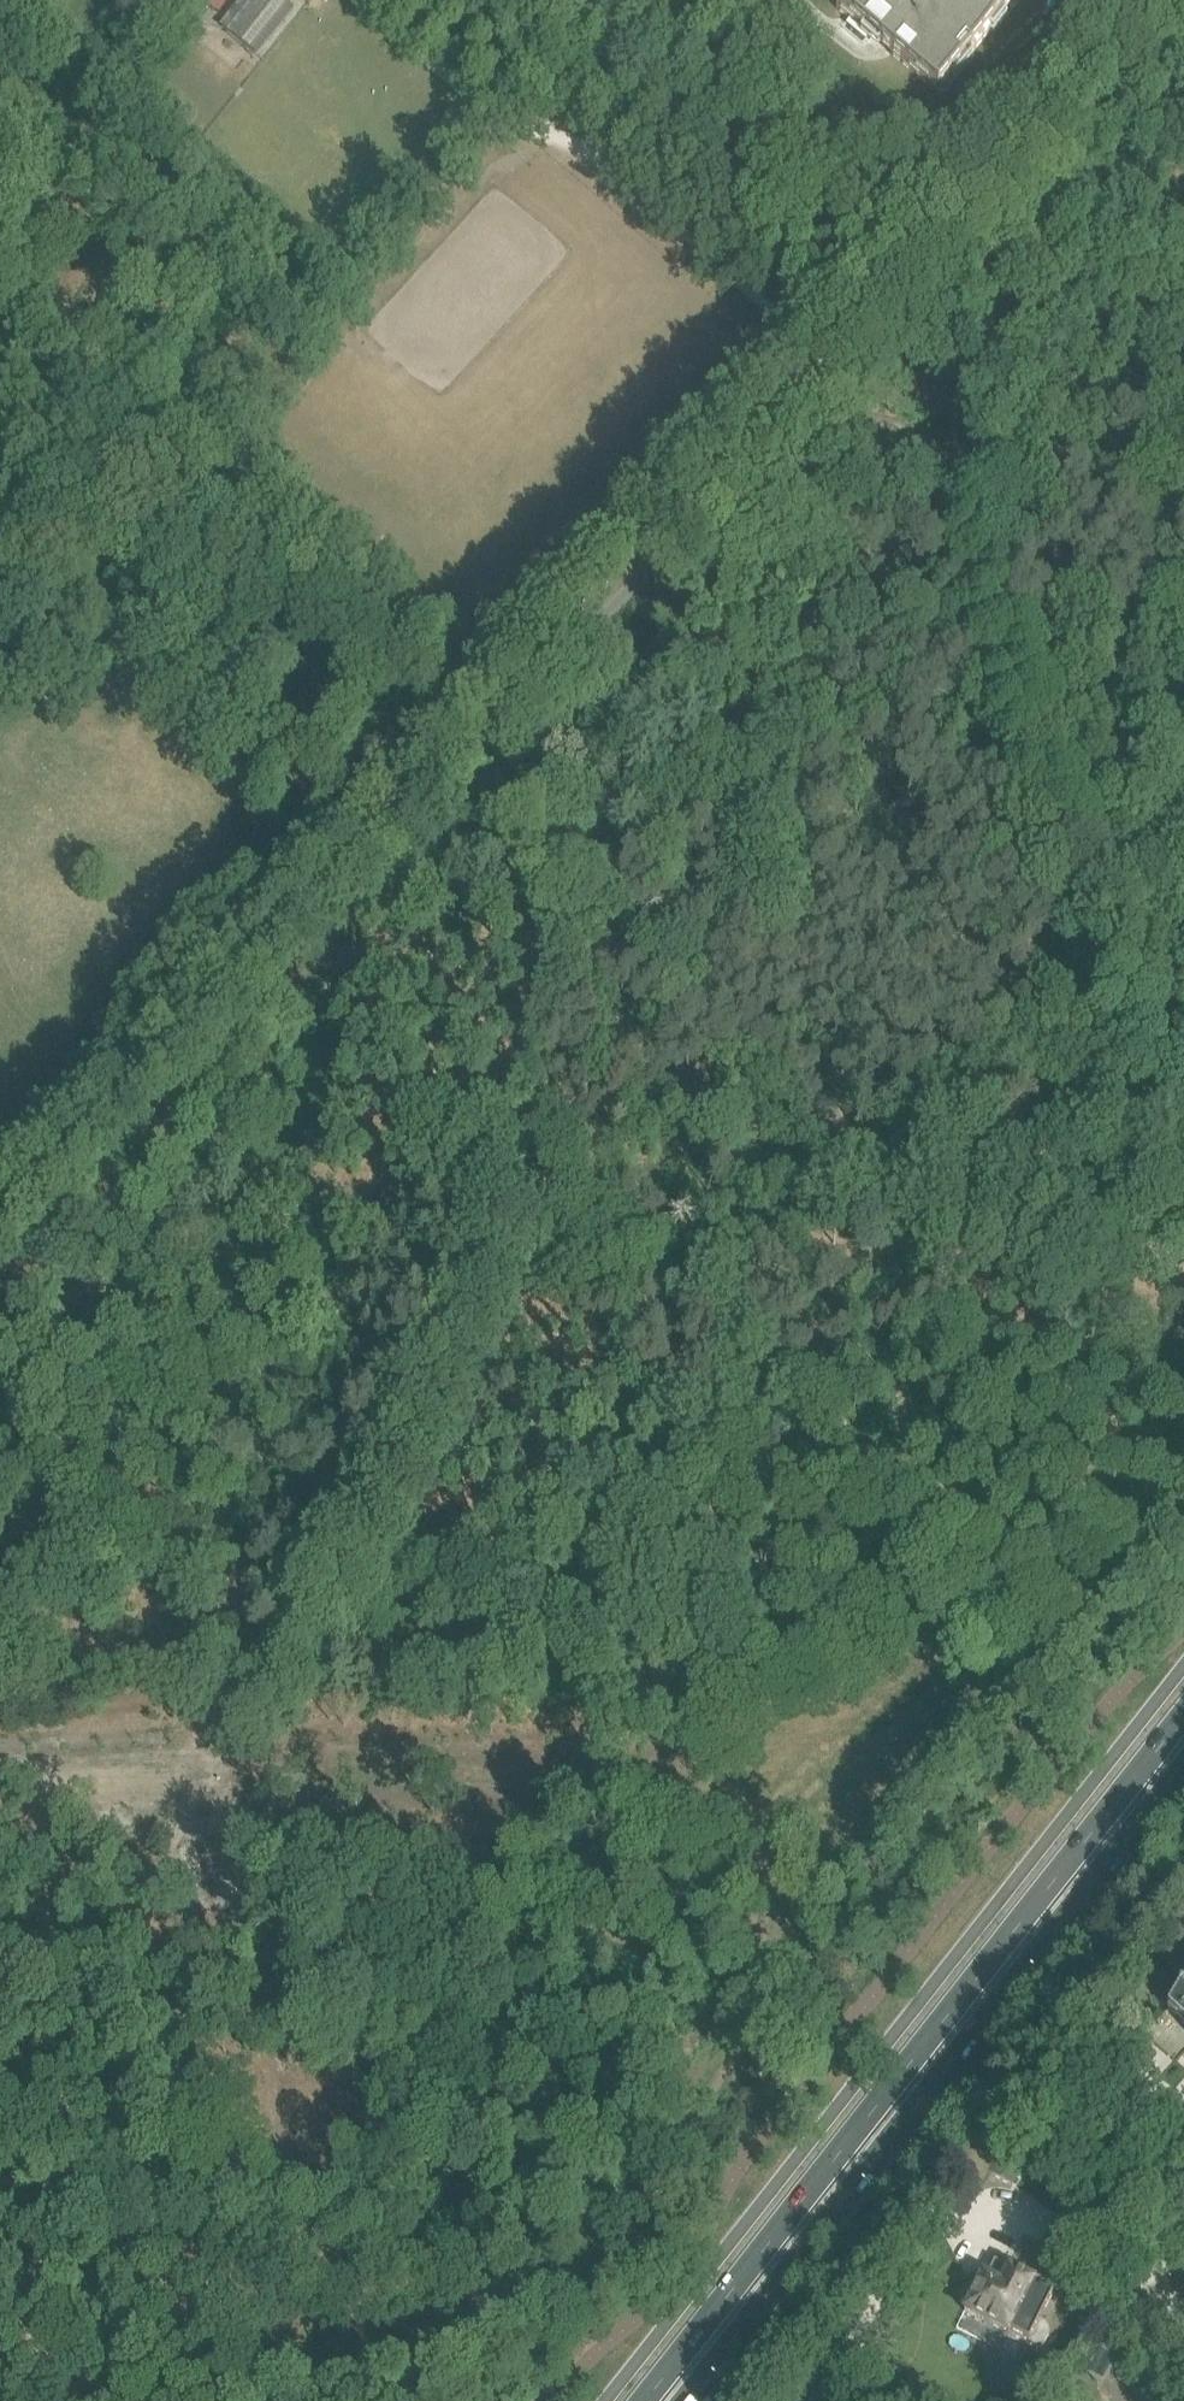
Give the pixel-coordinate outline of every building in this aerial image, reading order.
[(252,55),(256,58),(294,11),(280,0),(246,0),(222,30),(252,55)] [(836,10),(938,95),(1006,15),(1007,16),(1020,0),(844,0),(836,10)] [(1181,1985),(1167,2002),(1172,2006),(1168,2011),(1183,2025),(1183,1988),(1181,1985)] [(1034,2283),(1034,2282),(994,2263),(987,2277),(983,2275),(976,2289),(972,2289),(968,2290),(964,2292),(963,2296),(962,2300),(963,2304),(966,2308),(964,2313),(965,2314),(960,2325),(980,2333),(984,2326),(1034,2347),(1040,2347),(1045,2344),(1049,2336),(1048,2330),(1045,2325),(1040,2323),(1054,2293),(1034,2283)]
